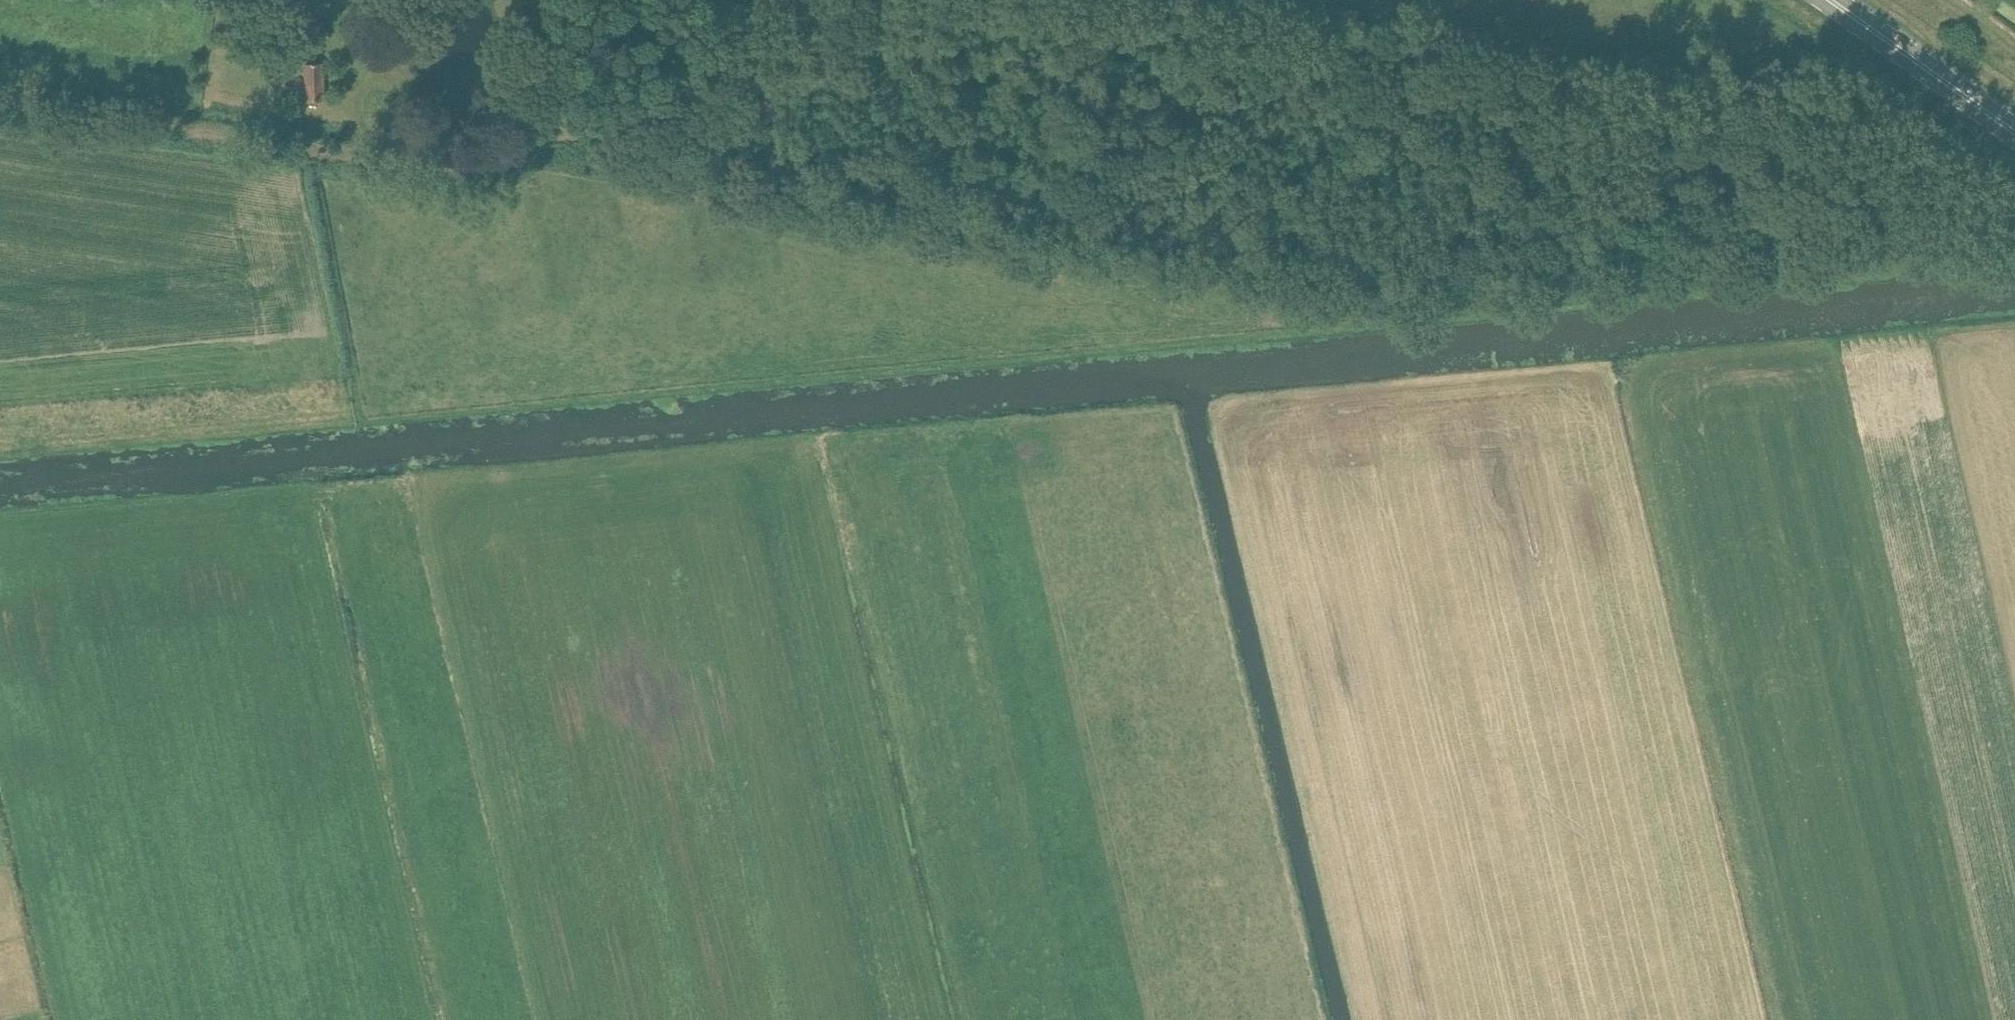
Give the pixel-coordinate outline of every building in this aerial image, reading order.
[(325,102),(323,65),(306,66),(308,103),(325,102)]
